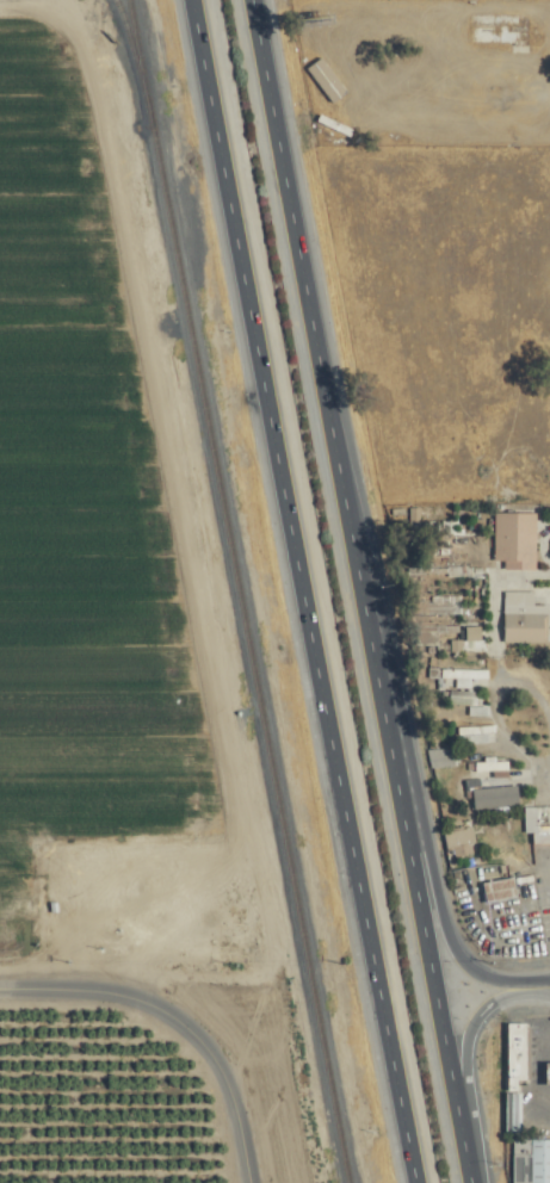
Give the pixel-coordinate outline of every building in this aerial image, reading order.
[(534,44),(534,26),(474,26),(474,44),(534,44)] [(359,94),(332,80),(329,86),(356,100),(359,94)] [(506,569),(539,569),(539,513),(506,513),(506,569)] [(538,605),(538,591),(506,591),(506,642),(549,642),(549,605),(538,605)] [(477,602),(444,602),(444,614),(477,614),(477,602)] [(487,649),(487,639),(483,639),(483,626),(467,626),(467,649),(487,649)] [(491,669),(435,669),(435,679),(491,679),(491,669)] [(471,715),(491,715),(491,705),(480,705),(480,691),(449,691),(449,704),(471,704),(471,715)] [(501,725),(468,725),(468,742),(501,742),(501,725)] [(458,748),(433,748),(433,766),(458,766),(458,748)] [(477,760),(478,774),(512,772),(511,758),(477,760)] [(521,809),(521,788),(477,788),(477,809),(521,809)] [(530,806),(530,845),(549,845),(549,806),(530,806)] [(454,859),(482,854),(477,827),(449,832),(454,859)] [(485,885),(489,903),(520,896),(515,878),(485,885)] [(509,1082),(532,1082),(532,1024),(509,1024),(509,1082)] [(508,1094),(508,1131),(522,1131),(522,1094),(508,1094)] [(514,1140),(515,1182),(549,1182),(549,1139),(514,1140)]
